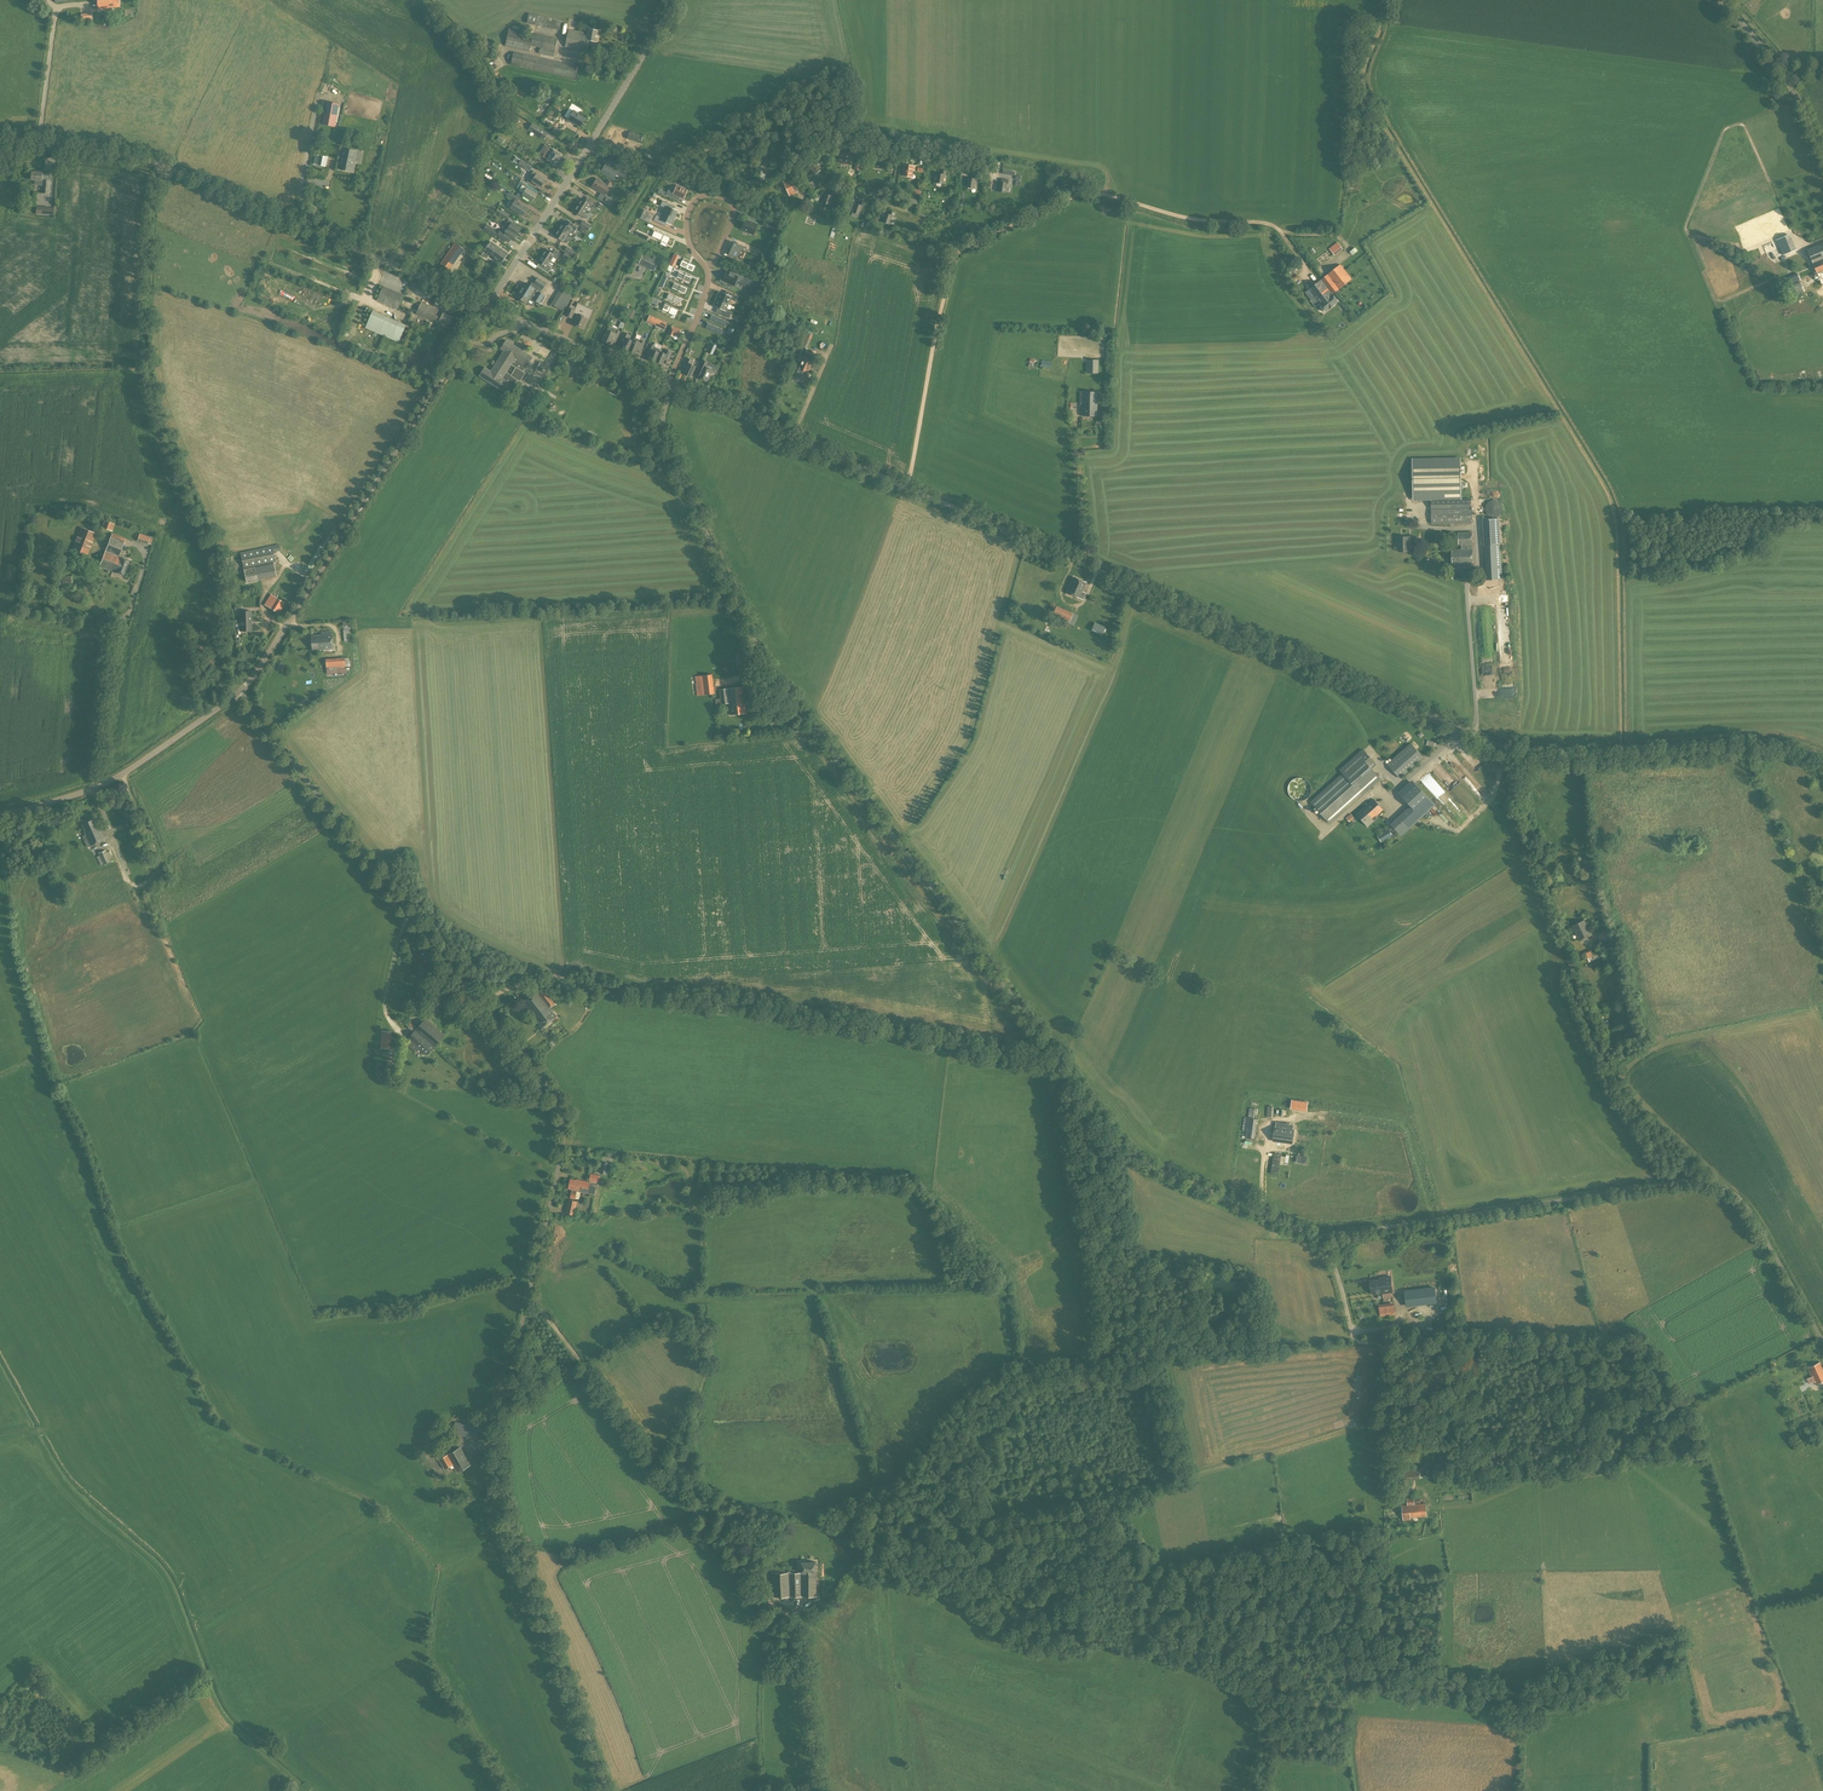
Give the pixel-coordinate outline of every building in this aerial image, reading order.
[(120,7),(119,0),(96,0),(97,9),(120,7)] [(82,21),(93,21),(92,13),(81,13),(82,21)] [(558,39),(509,28),(505,46),(554,57),(558,39)] [(568,29),(565,47),(587,51),(589,40),(596,42),(598,31),(589,29),(588,33),(568,29)] [(511,65),(576,79),(579,66),(514,52),(511,65)] [(510,93),(522,98),(524,94),(512,88),(510,93)] [(338,104),(326,102),(322,124),(334,126),(338,104)] [(574,111),(569,119),(581,127),(586,119),(574,111)] [(539,135),(545,138),(548,133),(537,126),(534,131),(539,134),(539,135)] [(559,137),(560,136),(562,132),(555,127),(552,132),(554,134),(559,137)] [(629,132),(627,138),(638,142),(640,135),(629,132)] [(358,151),(343,148),(338,169),(353,172),(358,151)] [(548,149),(545,154),(543,156),(547,159),(547,160),(555,165),(562,155),(553,150),(552,152),(548,149)] [(839,162),(849,163),(850,155),(840,153),(839,162)] [(325,167),(327,157),(319,155),(317,165),(325,167)] [(872,167),(881,169),(883,160),(874,159),(872,167)] [(519,164),(518,164),(524,168),(527,164),(521,160),(519,164)] [(821,168),(816,161),(808,167),(813,174),(821,168)] [(610,176),(608,180),(613,183),(615,179),(613,178),(620,167),(616,165),(615,166),(608,162),(602,171),(610,176)] [(915,166),(904,165),(903,176),(911,177),(912,170),(914,170),(915,166)] [(481,174),(472,168),(470,172),(478,178),(481,174)] [(42,172),(37,172),(37,171),(33,170),(33,172),(31,171),(31,180),(35,180),(35,185),(42,185),(41,193),(49,194),(50,180),(41,180),(42,172)] [(937,173),(935,183),(943,184),(945,175),(947,176),(947,170),(942,170),(941,173),(937,173)] [(533,172),(528,179),(532,181),(531,181),(541,188),(546,180),(536,174),(533,172)] [(976,179),(977,175),(973,175),(973,178),(968,178),(966,187),(974,188),(975,179),(976,179)] [(606,184),(604,183),(596,178),(591,187),(605,195),(610,187),(613,183),(608,180),(606,184)] [(1002,178),(1001,182),(999,182),(997,192),(1006,193),(1007,184),(1009,184),(1010,179),(1002,178)] [(790,179),(783,182),(789,196),(796,192),(793,184),(790,179)] [(674,192),(668,190),(666,195),(679,200),(680,197),(683,199),(687,191),(681,188),(682,187),(678,185),(677,187),(677,186),(674,192)] [(532,202),(537,194),(527,187),(522,195),(532,202)] [(822,203),(830,205),(832,197),(834,197),(836,192),(831,191),(829,194),(825,193),(822,203)] [(523,216),(528,208),(517,201),(519,198),(509,192),(507,195),(515,200),(510,208),(523,216)] [(582,198),(578,204),(587,210),(589,206),(593,208),(597,202),(587,196),(585,200),(582,198)] [(615,201),(607,196),(603,202),(611,207),(615,201)] [(663,201),(661,206),(666,208),(664,213),(675,218),(678,211),(674,209),(675,206),(663,201)] [(865,202),(860,201),(859,204),(855,202),(852,212),(859,216),(862,207),(864,207),(865,202)] [(584,214),(587,210),(578,204),(573,211),(583,217),(586,219),(588,216),(584,214)] [(36,214),(48,215),(49,206),(36,205),(36,214)] [(510,215),(501,209),(498,214),(507,220),(510,215)] [(644,210),(640,219),(650,223),(654,215),(649,213),(650,212),(644,210)] [(888,214),(884,212),(882,222),(890,225),(892,216),(894,216),(895,211),(889,210),(888,214)] [(656,215),(654,220),(666,226),(668,223),(672,225),(675,218),(664,213),(661,218),(656,215)] [(506,222),(503,226),(508,229),(508,228),(517,234),(521,228),(512,223),(513,221),(510,219),(508,223),(506,222)] [(588,231),(592,226),(583,220),(580,225),(588,231)] [(638,225),(647,229),(647,227),(649,226),(649,225),(649,224),(641,220),(640,223),(639,223),(638,225)] [(753,235),(758,225),(752,222),(752,223),(745,220),(741,229),(748,232),(753,235)] [(568,221),(566,225),(562,223),(558,229),(568,235),(572,238),(574,235),(574,233),(577,227),(568,221)] [(498,232),(487,224),(483,229),(495,236),(498,232)] [(497,235),(503,239),(509,243),(511,239),(513,241),(517,234),(508,228),(508,229),(506,232),(501,229),(497,235)] [(554,235),(564,241),(563,241),(567,244),(568,241),(565,239),(568,235),(558,229),(554,235)] [(654,231),(652,236),(667,243),(670,237),(654,231)] [(450,270),(464,249),(455,242),(440,264),(450,270)] [(501,264),(508,254),(491,242),(484,252),(501,264)] [(734,242),(729,254),(737,258),(742,246),(734,242)] [(1335,256),(1343,249),(1337,242),(1329,249),(1333,254),(1335,256)] [(1807,250),(1821,285),(1822,285),(1822,243),(1807,250)] [(572,256),(575,251),(567,246),(564,250),(566,252),(572,256)] [(1783,255),(1790,252),(1787,246),(1781,248),(1783,255)] [(1355,247),(1350,252),(1357,261),(1362,257),(1355,247)] [(546,249),(542,255),(551,261),(553,257),(557,260),(561,254),(555,249),(553,253),(546,249)] [(574,257),(572,256),(566,252),(562,256),(571,261),(574,257)] [(643,254),(639,263),(654,270),(659,262),(643,254)] [(549,265),(551,261),(542,255),(538,261),(541,264),(539,267),(548,273),(552,267),(549,265)] [(682,260),(680,266),(693,271),(695,266),(682,260)] [(1322,280),(1333,294),(1352,279),(1340,265),(1321,279),(1322,280)] [(723,274),(720,280),(728,284),(728,283),(735,286),(737,280),(744,283),(745,281),(751,283),(753,279),(734,271),(733,274),(730,273),(729,272),(729,273),(725,271),(724,274),(723,274)] [(679,272),(676,277),(689,283),(692,277),(679,272)] [(525,283),(517,297),(526,303),(526,302),(528,304),(532,299),(539,303),(545,295),(541,292),(542,289),(543,289),(547,283),(537,277),(532,287),(525,283)] [(1333,294),(1322,280),(1321,279),(1308,290),(1326,312),(1339,301),(1333,294)] [(1798,283),(1801,290),(1806,287),(1803,280),(1798,283)] [(674,283),(672,288),(685,294),(687,288),(674,283)] [(353,285),(351,290),(357,293),(359,288),(353,285)] [(377,300),(397,309),(403,296),(382,287),(377,300)] [(565,295),(559,291),(551,304),(557,308),(562,299),(568,302),(572,295),(567,292),(565,295)] [(721,292),(718,299),(729,304),(731,299),(736,302),(738,296),(726,291),(724,294),(721,292)] [(669,293),(666,299),(679,304),(682,299),(669,293)] [(718,299),(714,306),(717,307),(723,310),(721,315),(729,318),(732,311),(726,309),(729,304),(718,299)] [(439,325),(441,320),(440,320),(443,313),(421,302),(416,314),(439,325)] [(665,304),(662,310),(675,315),(678,310),(665,304)] [(583,328),(588,319),(574,313),(576,310),(569,307),(565,316),(572,319),(572,318),(575,320),(573,324),(583,328)] [(405,326),(372,311),(365,328),(398,343),(405,326)] [(440,320),(441,320),(449,324),(452,317),(443,313),(440,320)] [(711,314),(709,319),(724,326),(725,326),(727,321),(726,321),(711,314)] [(650,315),(647,322),(665,329),(668,322),(650,315)] [(424,325),(431,328),(433,323),(426,320),(424,325)] [(708,323),(706,328),(721,335),(723,330),(708,323)] [(671,328),(668,334),(673,337),(674,335),(676,330),(671,328)] [(610,344),(612,341),(615,343),(617,337),(620,331),(616,330),(615,333),(607,330),(602,341),(610,344)] [(623,346),(621,349),(628,352),(633,340),(633,341),(629,339),(630,335),(624,332),(622,338),(619,344),(623,346)] [(807,349),(812,337),(813,335),(805,332),(799,345),(807,349)] [(521,380),(525,374),(524,372),(523,371),(527,365),(527,366),(533,357),(506,340),(501,349),(504,351),(491,371),(485,367),(479,376),(504,392),(505,392),(509,395),(515,386),(514,385),(518,379),(519,380),(521,380)] [(633,340),(628,352),(629,351),(635,354),(639,345),(643,347),(645,342),(641,340),(640,342),(633,340)] [(716,345),(711,343),(707,352),(712,354),(716,345)] [(648,360),(655,363),(660,351),(660,352),(661,349),(654,347),(655,345),(651,344),(648,351),(646,355),(650,357),(648,360)] [(1099,353),(1099,346),(1078,345),(1078,353),(1099,353)] [(660,351),(655,363),(656,362),(662,364),(665,357),(669,358),(672,352),(665,349),(663,353),(660,352),(660,351)] [(797,361),(801,362),(795,375),(805,379),(815,355),(805,352),(803,357),(799,355),(797,361)] [(688,365),(684,374),(691,377),(695,366),(691,365),(693,360),(687,358),(684,364),(688,365)] [(1050,369),(1052,362),(1030,358),(1028,367),(1041,369),(1041,367),(1050,369)] [(1099,373),(1099,360),(1086,359),(1086,373),(1099,373)] [(699,375),(698,378),(706,381),(712,369),(706,367),(708,362),(702,360),(696,374),(699,375)] [(540,371),(544,364),(540,362),(536,369),(540,371)] [(720,379),(726,366),(721,363),(715,376),(720,379)] [(1097,416),(1097,392),(1080,391),(1080,402),(1082,402),(1082,416),(1097,416)] [(530,395),(525,403),(530,405),(534,398),(530,395)] [(1461,499),(1461,498),(1461,486),(1463,486),(1463,484),(1461,484),(1460,458),(1413,459),(1413,500),(1431,499),(1461,499)] [(434,475),(440,467),(427,459),(421,467),(434,475)] [(380,494),(374,502),(387,510),(392,501),(380,494)] [(1431,508),(1471,508),(1471,498),(1461,498),(1461,499),(1431,499),(1431,508)] [(1501,511),(1502,508),(1501,506),(1500,503),(1498,501),(1495,500),(1492,500),(1490,501),(1487,503),(1486,506),(1485,508),(1486,511),(1487,514),(1490,516),(1492,517),(1495,517),(1498,516),(1500,514),(1501,511)] [(1431,508),(1431,523),(1472,522),(1471,508),(1431,508)] [(404,523),(404,524),(398,522),(399,519),(401,520),(400,520),(401,520),(405,514),(404,514),(397,510),(396,509),(393,515),(393,516),(393,515),(395,516),(392,520),(390,519),(389,519),(386,530),(400,534),(400,535),(401,535),(404,523)] [(88,556),(96,534),(96,533),(93,532),(80,527),(71,550),(75,551),(73,556),(82,559),(84,554),(88,556)] [(1492,545),(1492,530),(1484,530),(1484,545),(1492,545)] [(1437,532),(1422,533),(1422,544),(1438,543),(1437,532)] [(1461,545),(1462,549),(1452,550),(1452,565),(1473,564),(1472,549),(1473,549),(1472,532),(1458,532),(1458,545),(1461,545)] [(123,575),(129,560),(119,556),(125,539),(112,533),(100,566),(123,575)] [(1399,551),(1409,551),(1409,537),(1396,537),(1396,543),(1399,543),(1399,551)] [(243,569),(271,563),(273,563),(273,562),(275,562),(273,552),(281,551),(279,545),(240,553),(243,569)] [(1503,566),(1502,545),(1486,545),(1487,567),(1503,566)] [(246,582),(273,576),(271,563),(243,569),(246,582)] [(60,585),(72,583),(71,576),(59,577),(60,585)] [(1080,598),(1086,582),(1073,577),(1067,592),(1080,598)] [(1475,590),(1509,589),(1508,577),(1487,578),(1487,582),(1475,582),(1475,590)] [(279,613),(285,603),(271,594),(264,605),(279,613)] [(1073,613),(1071,613),(1068,611),(1056,606),(1051,617),(1068,624),(1073,613)] [(251,611),(240,611),(240,631),(251,630),(251,611)] [(1103,634),(1107,626),(1095,621),(1092,630),(1103,634)] [(312,650),(333,649),(332,635),(312,636),(312,650)] [(737,670),(751,668),(749,652),(735,654),(737,670)] [(345,665),(349,665),(349,658),(325,659),(326,674),(346,673),(345,665)] [(697,696),(714,694),(712,674),(695,676),(697,696)] [(730,715),(746,713),(743,686),(720,689),(721,704),(729,703),(730,715)] [(779,720),(791,719),(790,712),(778,714),(779,720)] [(1423,756),(1411,743),(1388,764),(1400,778),(1423,756)] [(1344,774),(1312,802),(1330,823),(1381,779),(1372,769),(1377,764),(1364,750),(1341,771),(1344,774)] [(1411,806),(1399,816),(1410,828),(1436,805),(1413,779),(1398,792),(1411,806)] [(1368,826),(1374,821),(1378,818),(1376,816),(1383,809),(1374,799),(1357,814),(1368,826)] [(1351,821),(1355,817),(1352,813),(1347,817),(1351,821)] [(1399,816),(1395,820),(1406,832),(1410,828),(1399,816)] [(87,847),(108,838),(104,828),(100,830),(98,827),(94,819),(82,824),(85,832),(84,833),(85,835),(82,836),(87,847)] [(1390,824),(1401,836),(1406,832),(1395,820),(1390,824)] [(1381,842),(1393,836),(1389,828),(1377,835),(1381,842)] [(101,867),(104,866),(104,865),(113,860),(109,851),(108,852),(107,849),(98,853),(99,855),(96,856),(100,866),(101,867)] [(74,923),(77,932),(89,928),(86,919),(74,923)] [(1579,939),(1591,934),(1584,920),(1572,925),(1579,939)] [(1608,943),(1613,941),(1607,929),(1598,933),(1601,942),(1606,940),(1608,943)] [(114,952),(135,944),(134,942),(113,950),(114,952)] [(1600,958),(1597,950),(1591,952),(1590,949),(1584,951),(1584,952),(1587,958),(1589,962),(1594,960),(1594,961),(1600,958)] [(543,1027),(556,1016),(549,1007),(555,1003),(543,987),(524,1002),(543,1027)] [(428,1010),(438,998),(433,993),(423,1005),(428,1010)] [(428,1055),(445,1035),(425,1018),(408,1038),(428,1055)] [(382,1030),(381,1048),(391,1048),(392,1030),(382,1030)] [(1255,1138),(1258,1119),(1248,1117),(1245,1137),(1255,1138)] [(1293,1143),(1295,1125),(1288,1124),(1287,1128),(1282,1127),(1283,1124),(1275,1123),(1273,1141),(1282,1142),(1281,1148),(1285,1148),(1285,1144),(1284,1144),(1284,1142),(1293,1143)] [(1272,1173),(1279,1174),(1281,1153),(1274,1152),(1272,1173)] [(1297,1155),(1296,1162),(1306,1164),(1307,1156),(1297,1155)] [(597,1182),(598,1175),(590,1173),(589,1180),(597,1182)] [(595,1187),(589,1185),(589,1182),(576,1179),(576,1180),(570,1179),(568,1188),(572,1188),(571,1193),(576,1194),(577,1190),(587,1192),(594,1193),(595,1187)] [(565,1213),(575,1215),(577,1201),(568,1199),(565,1213)] [(1370,1280),(1372,1292),(1382,1291),(1382,1293),(1392,1292),(1390,1276),(1380,1277),(1380,1279),(1370,1280)] [(1436,1303),(1434,1287),(1405,1291),(1407,1306),(1436,1303)] [(1380,1306),(1381,1313),(1396,1312),(1395,1305),(1380,1306)] [(1822,1380),(1822,1368),(1820,1362),(1808,1367),(1815,1384),(1822,1380)] [(484,1432),(486,1423),(479,1422),(479,1426),(455,1421),(452,1434),(477,1439),(479,1431),(484,1432)] [(457,1472),(470,1465),(460,1447),(447,1455),(439,1459),(445,1469),(453,1464),(457,1472)] [(1427,1469),(1428,1478),(1436,1477),(1435,1468),(1427,1469)] [(1422,1469),(1410,1469),(1410,1479),(1422,1479),(1422,1469)] [(1452,1482),(1451,1474),(1441,1475),(1441,1483),(1452,1482)] [(1411,1518),(1427,1517),(1425,1503),(1415,1504),(1414,1497),(1407,1498),(1407,1503),(1409,1503),(1409,1505),(1402,1505),(1403,1520),(1411,1519),(1411,1518)] [(772,1573),(773,1597),(816,1596),(815,1561),(801,1562),(801,1573),(772,1573)]
